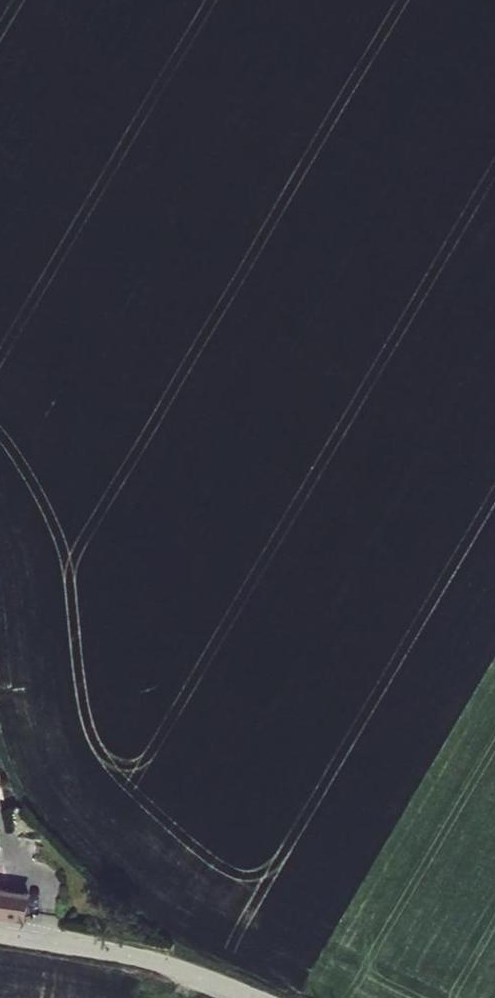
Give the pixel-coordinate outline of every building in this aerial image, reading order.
[(24,919),(28,895),(0,891),(0,916),(24,919)]
